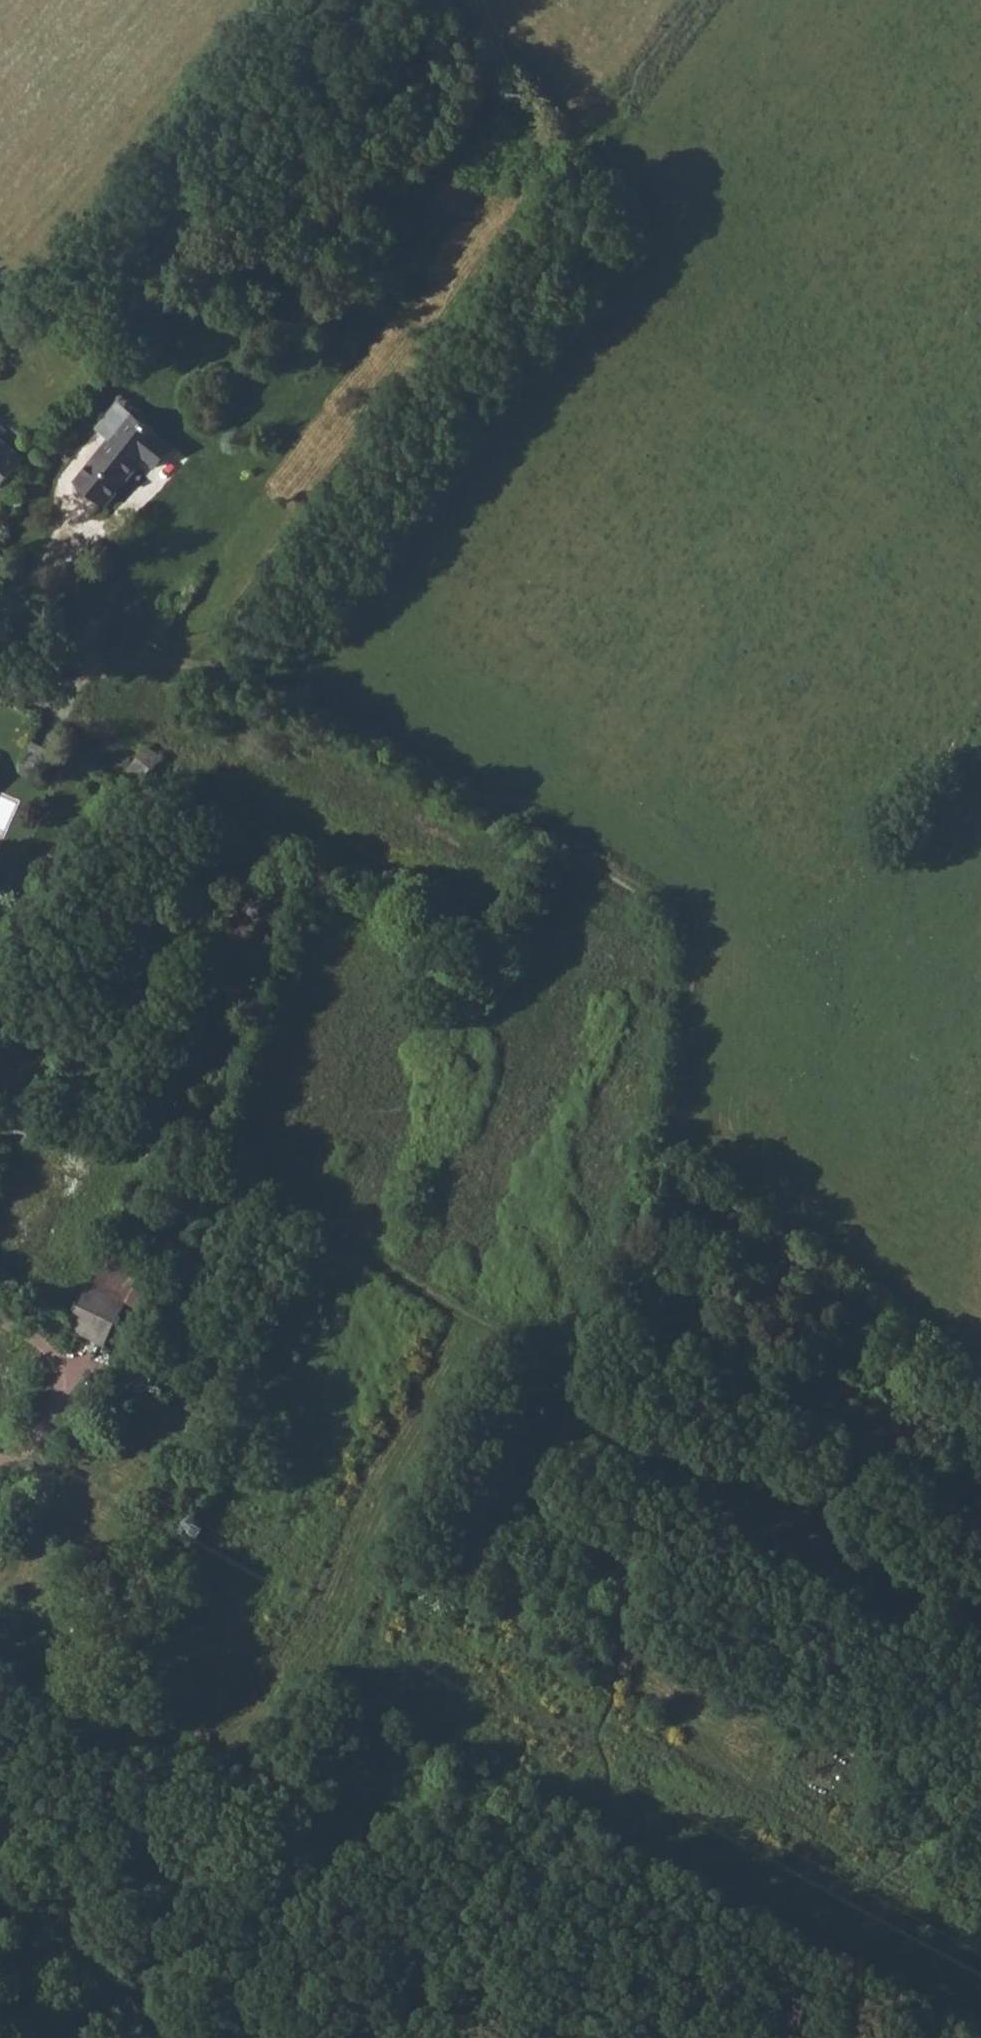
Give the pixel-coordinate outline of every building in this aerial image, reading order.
[(166,437),(111,394),(94,413),(105,422),(66,471),(99,496),(138,449),(149,458),(166,437)] [(11,457),(0,448),(0,471),(11,457)] [(93,1287),(75,1332),(109,1347),(127,1303),(93,1287)]
